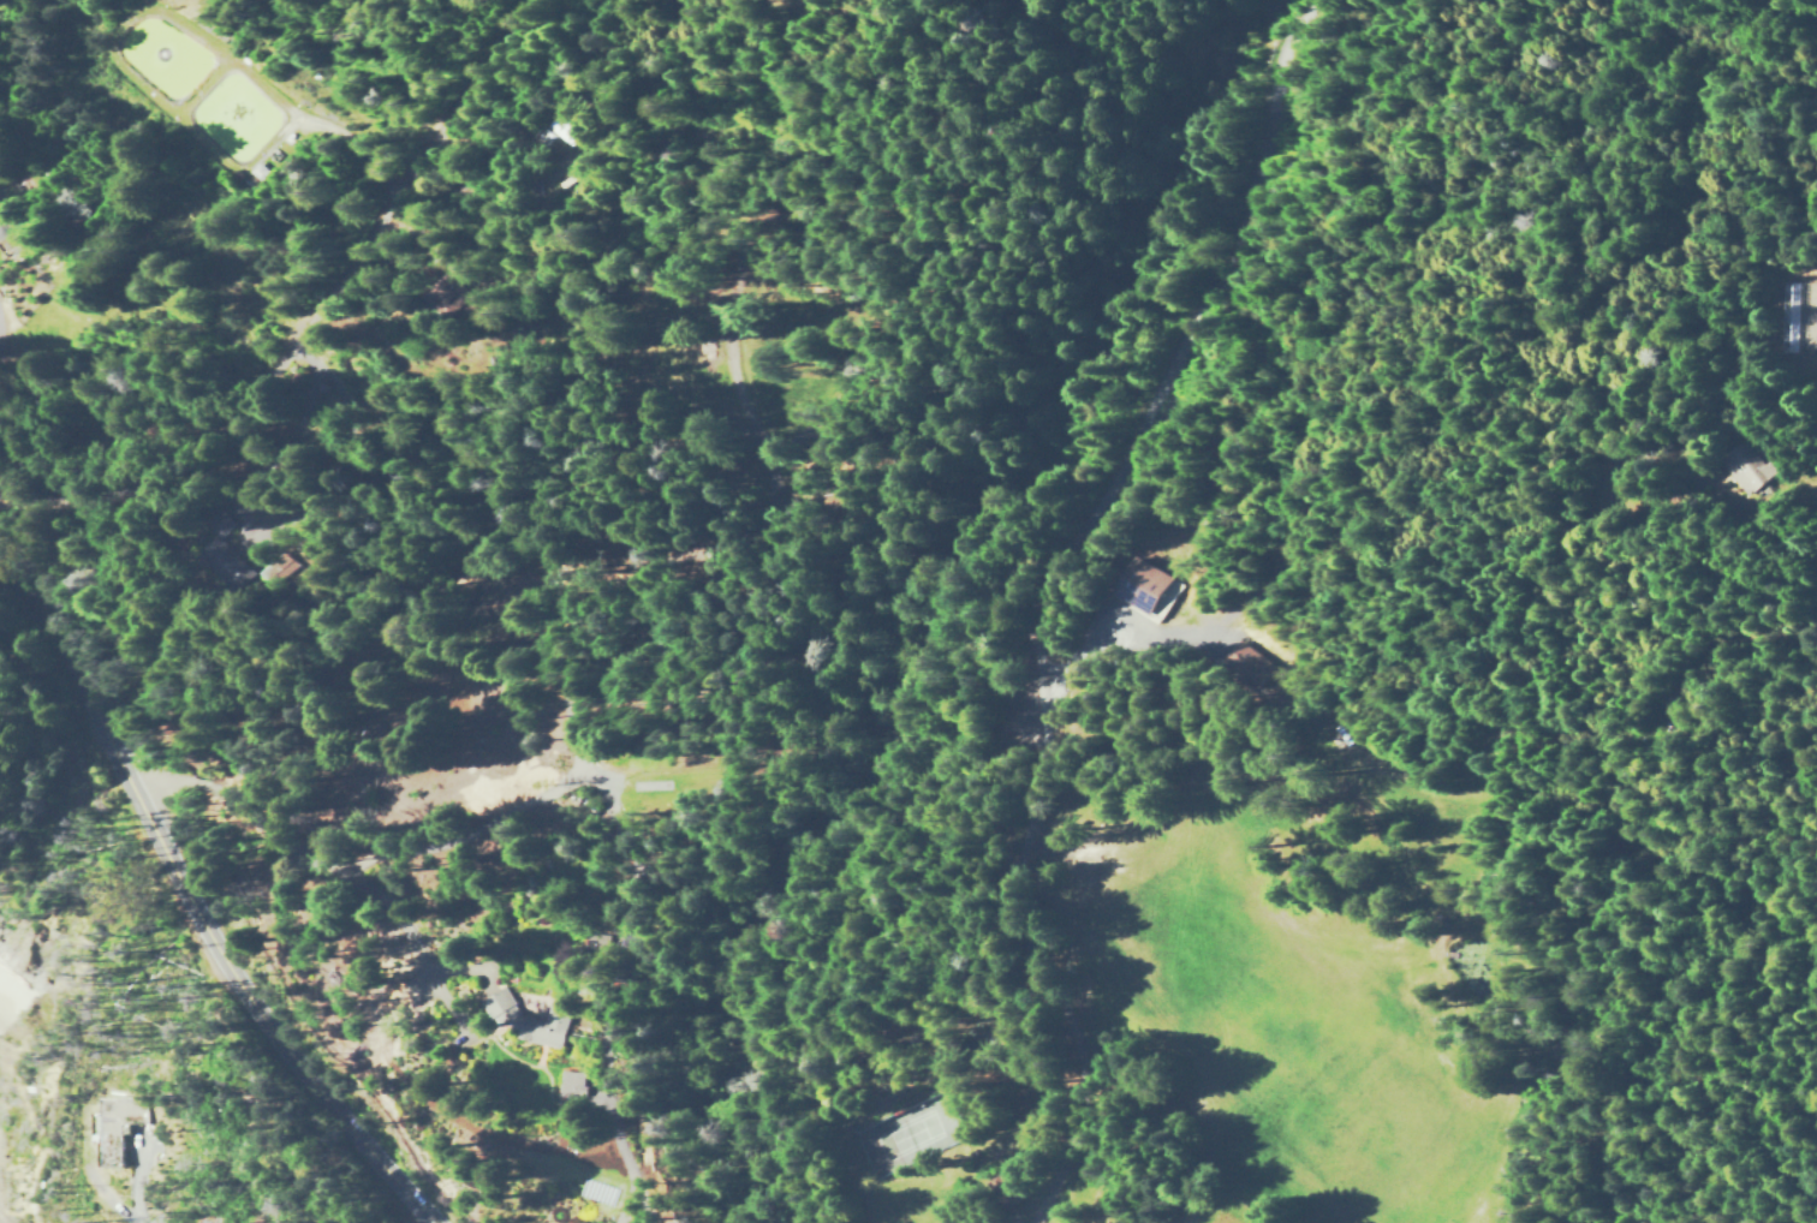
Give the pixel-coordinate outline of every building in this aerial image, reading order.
[(1747,496),(1775,471),(1750,444),(1723,470),(1747,496)] [(1177,578),(1125,552),(1106,589),(1158,616),(1177,578)] [(562,1047),(569,1009),(549,1005),(547,1018),(522,1014),(506,986),(481,1000),(491,1018),(501,1012),(504,1012),(520,1039),(562,1047)] [(584,1071),(562,1071),(561,1096),(583,1096),(584,1071)] [(149,1123),(148,1096),(104,1097),(106,1167),(128,1167),(127,1123),(149,1123)]
